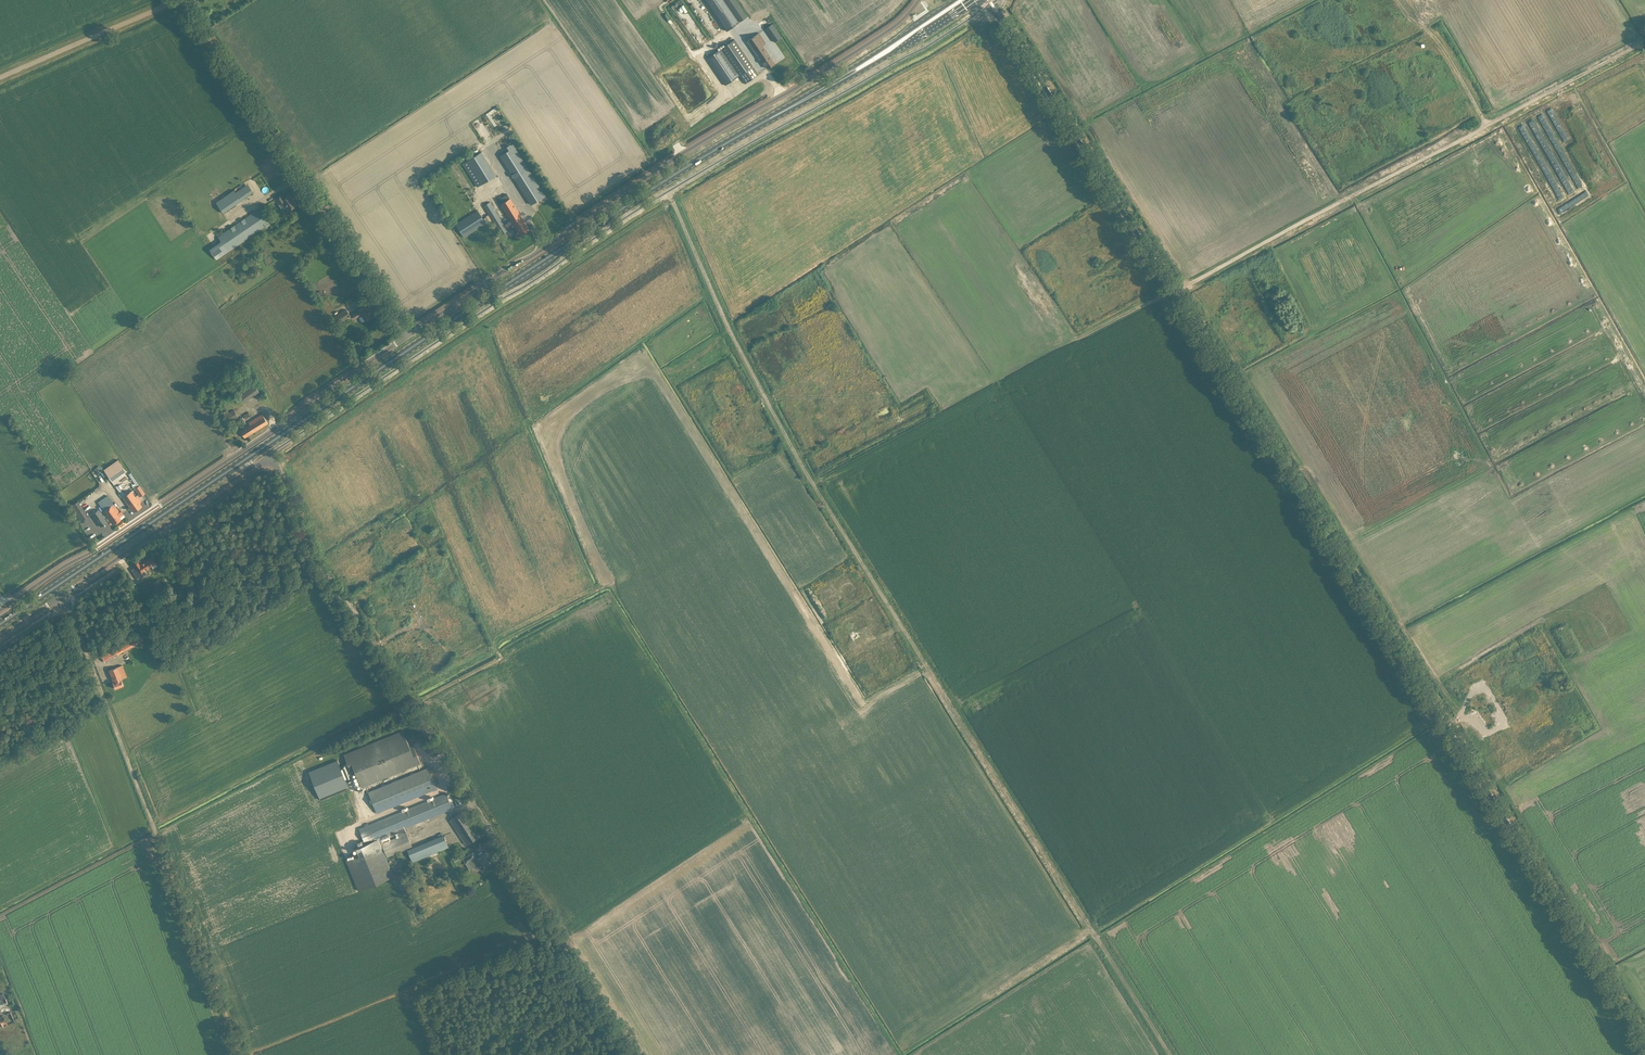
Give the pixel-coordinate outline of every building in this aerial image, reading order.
[(675,4),(678,9),(684,5),(681,0),(675,4)] [(697,14),(702,12),(701,10),(703,9),(699,0),(696,0),(692,2),(697,14)] [(726,30),(739,22),(725,0),(706,0),(726,30)] [(739,21),(747,16),(736,0),(725,0),(739,21)] [(765,28),(774,42),(781,37),(772,23),(765,28)] [(762,61),(767,68),(775,63),(762,45),(766,43),(759,32),(747,40),(762,61)] [(707,58),(725,85),(739,75),(745,83),(759,74),(735,39),(707,58)] [(491,115),(499,109),(497,106),(486,113),(495,126),(497,125),(491,115)] [(500,155),(531,204),(545,195),(513,143),(507,146),(509,150),(500,155)] [(463,162),(477,186),(496,175),(482,151),(463,162)] [(243,187),(236,192),(241,200),(249,195),(243,187)] [(283,201),(289,210),(297,205),(290,194),(284,198),(281,194),(276,198),(280,204),(283,201)] [(504,196),(498,200),(511,221),(506,224),(509,230),(512,228),(515,232),(517,237),(529,229),(527,225),(524,221),(507,194),(504,196)] [(490,201),(484,205),(502,235),(508,231),(505,225),(490,201)] [(210,249),(217,259),(273,221),(262,206),(261,206),(261,207),(218,236),(221,241),(210,249)] [(455,224),(464,237),(486,223),(478,210),(455,224)] [(361,314),(365,320),(372,316),(365,305),(358,310),(352,314),(355,319),(361,314)] [(334,317),(339,323),(350,316),(344,307),(342,309),(343,311),(334,317)] [(238,392),(245,401),(259,392),(252,382),(238,392)] [(224,412),(229,422),(238,416),(234,409),(229,412),(227,410),(224,412)] [(241,430),(245,437),(268,423),(262,414),(249,422),(250,424),(241,430)] [(125,470),(118,459),(103,469),(111,480),(125,470)] [(135,488),(140,496),(145,493),(139,485),(135,488)] [(130,507),(133,512),(142,506),(139,501),(131,491),(122,497),(130,507)] [(98,502),(113,524),(121,519),(119,517),(123,514),(121,511),(119,512),(108,495),(98,502)] [(70,506),(80,521),(87,516),(78,501),(70,506)] [(97,522),(100,527),(107,522),(104,517),(98,509),(92,514),(97,522)] [(171,558),(173,560),(178,556),(181,554),(176,547),(173,550),(168,544),(163,547),(168,554),(166,555),(169,559),(171,558)] [(149,562),(151,566),(153,568),(161,564),(157,557),(154,553),(144,559),(143,558),(142,559),(144,561),(144,562),(145,565),(149,562)] [(132,569),(138,579),(147,573),(145,570),(151,566),(149,562),(145,565),(144,562),(144,561),(142,559),(134,564),(134,565),(136,563),(138,566),(132,569)] [(125,650),(137,643),(142,640),(138,634),(101,655),(105,662),(125,650)] [(112,682),(115,688),(123,685),(121,679),(122,678),(117,667),(109,670),(113,682),(112,682)] [(355,771),(362,787),(421,763),(413,745),(410,746),(403,730),(344,754),(352,773),(355,771)] [(327,763),(309,771),(320,799),(338,792),(349,788),(348,786),(352,784),(349,777),(345,779),(337,759),(327,763)] [(368,792),(377,813),(435,789),(436,790),(437,789),(437,788),(428,767),(368,792)] [(359,828),(366,843),(356,847),(359,855),(346,860),(358,890),(394,876),(382,846),(383,845),(388,857),(412,847),(405,828),(447,810),(452,808),(446,793),(446,792),(445,793),(440,795),(359,828)] [(450,820),(466,844),(477,837),(461,813),(450,820)] [(414,847),(407,850),(412,862),(419,859),(449,847),(444,835),(443,835),(442,832),(438,834),(439,837),(414,847)] [(473,852),(463,859),(470,869),(474,867),(474,868),(475,868),(476,869),(478,869),(479,869),(480,869),(481,869),(482,871),(491,865),(491,864),(489,861),(488,861),(487,858),(488,857),(488,856),(488,855),(486,852),(479,857),(477,859),(473,852)] [(8,1003),(5,999),(2,993),(0,995),(0,1008),(8,1003)] [(0,1017),(0,1021),(2,1027),(15,1022),(14,1020),(18,1018),(15,1010),(0,1017)]
